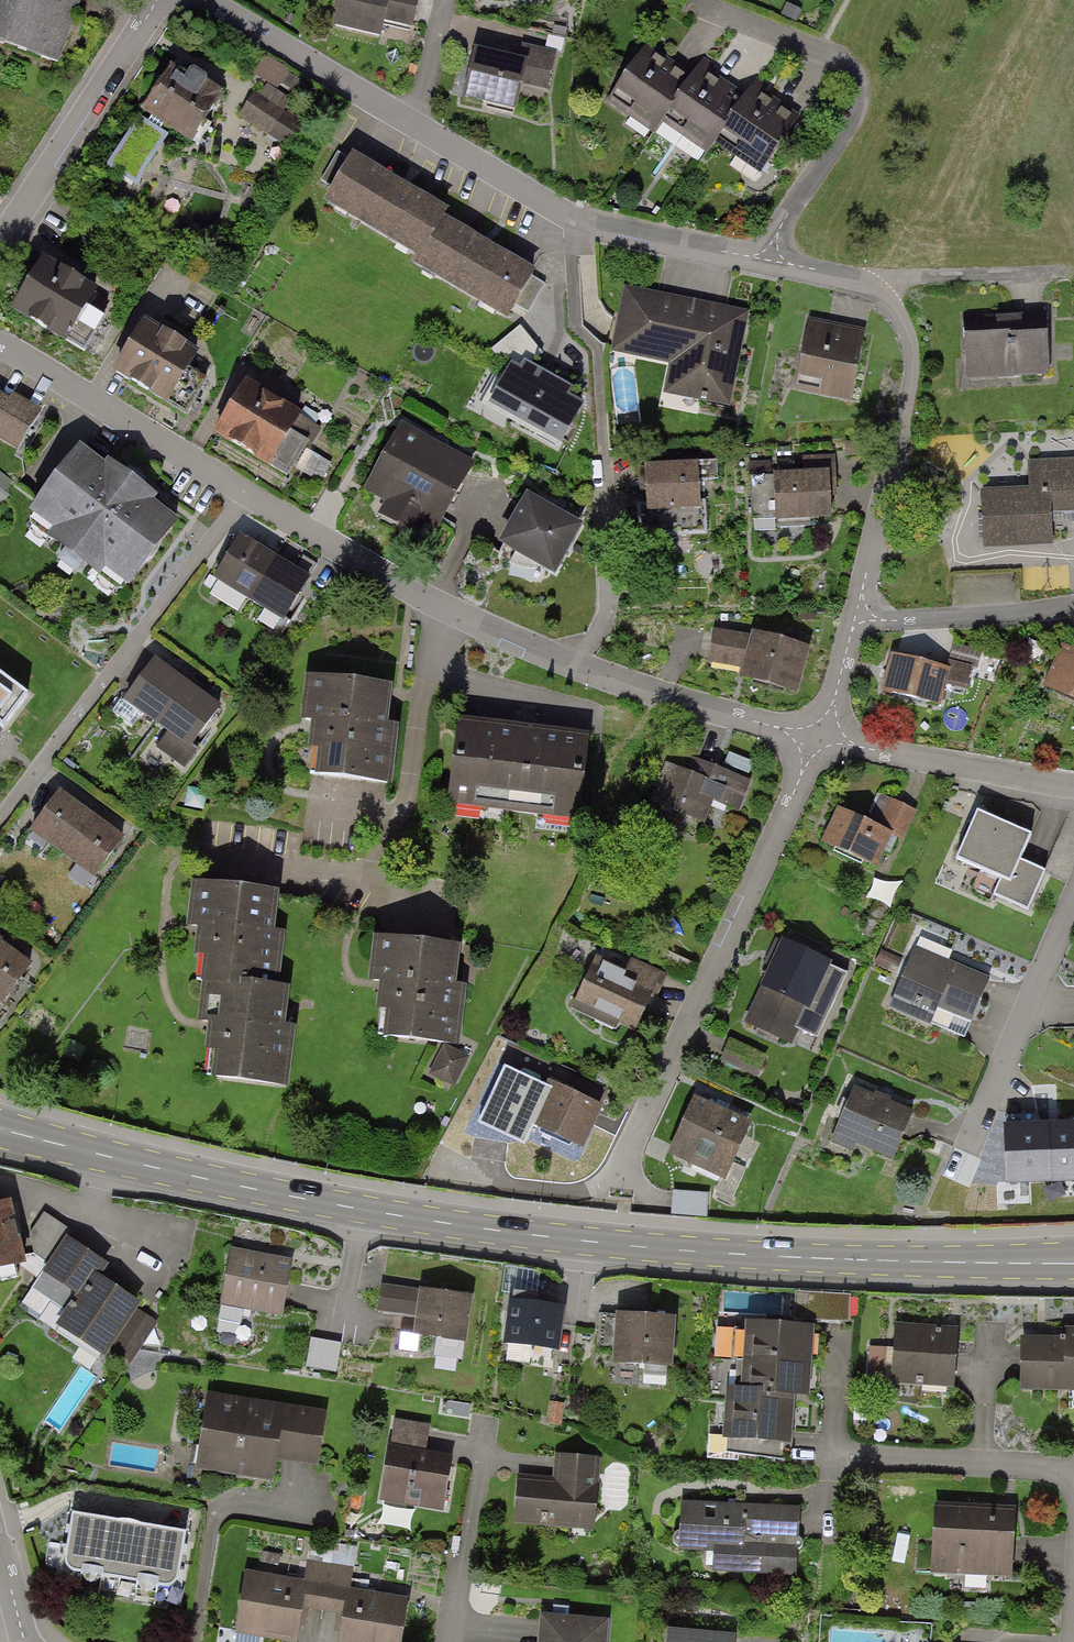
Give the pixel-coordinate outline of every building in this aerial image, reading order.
[(74,1),(71,0),(0,0),(0,49),(56,65),(74,1)] [(331,29),(376,38),(380,21),(409,27),(415,0),(337,0),(331,29)] [(474,49),(462,96),(510,108),(516,80),(545,87),(553,54),(523,47),(520,61),(474,49)] [(662,127),(693,81),(645,49),(607,105),(655,137),(662,127)] [(281,83),(308,99),(315,88),(287,72),(289,70),(263,55),(252,74),(277,89),(281,83)] [(225,92),(175,60),(141,111),(151,117),(163,125),(192,145),(225,92)] [(716,141),(745,97),(702,68),(693,81),(662,127),(706,156),(716,141)] [(762,172),(800,115),(754,84),(745,97),(716,141),(762,172)] [(266,85),(261,94),(285,109),(291,100),(266,85)] [(255,90),(239,116),(287,147),(304,121),(285,109),(261,94),(255,90)] [(146,170),(168,135),(160,129),(163,125),(151,117),(148,121),(139,117),(106,166),(139,188),(141,178),(146,170)] [(353,144),(323,193),(416,249),(411,257),(505,312),(534,263),(444,210),(449,201),(353,144)] [(95,292),(44,261),(15,310),(84,351),(104,318),(85,307),(95,292)] [(664,394),(730,407),(750,310),(625,284),(611,352),(670,365),(664,394)] [(1045,308),(962,313),(965,380),(1049,375),(1045,308)] [(866,330),(809,320),(796,391),(853,401),(866,330)] [(195,354),(145,324),(116,372),(185,414),(206,380),(186,368),(195,354)] [(559,449),(584,405),(568,397),(572,389),(528,365),(542,353),(521,328),(493,351),(504,364),(481,405),(559,449)] [(319,429),(247,386),(218,433),(287,475),(306,443),(309,445),(319,429)] [(0,387),(0,439),(16,448),(39,409),(0,387)] [(476,464),(402,422),(362,491),(383,503),(377,514),(417,537),(424,524),(438,532),(476,464)] [(179,521),(79,439),(25,505),(125,586),(179,521)] [(808,473),(774,474),(773,461),(753,462),(754,478),(751,478),(753,520),(775,519),(776,528),(810,527),(810,521),(831,520),(829,472),(833,472),(833,457),(807,458),(808,473)] [(979,489),(982,547),(1050,544),(1049,513),(1073,512),(1073,459),(1030,461),(1031,487),(979,489)] [(717,462),(644,466),(646,504),(636,505),(638,541),(708,537),(706,502),(701,502),(700,481),(718,480),(717,462)] [(0,472),(0,493),(10,480),(0,472)] [(584,525),(527,493),(497,546),(555,578),(584,525)] [(308,575),(239,533),(213,575),(281,619),(308,575)] [(811,649),(752,632),(751,636),(714,629),(708,663),(742,669),(739,679),(797,696),(811,649)] [(944,668),(889,654),(879,692),(936,707),(941,686),(965,692),(976,651),(951,644),(944,668)] [(1073,702),(1073,652),(1056,644),(1038,686),(1073,702)] [(220,703),(154,657),(125,699),(191,744),(220,703)] [(30,694),(0,672),(0,734),(30,694)] [(387,687),(311,678),(305,719),(317,721),(311,773),(387,782),(394,727),(382,726),(387,687)] [(576,813),(585,739),(460,724),(451,798),(576,813)] [(699,751),(671,742),(662,765),(669,769),(656,802),(700,820),(714,787),(739,798),(747,781),(695,762),(699,751)] [(123,835),(57,790),(28,832),(94,877),(123,835)] [(864,822),(832,807),(814,844),(872,871),(889,835),(902,841),(917,811),(878,793),(864,822)] [(1031,840),(971,813),(949,861),(985,877),(979,890),(1028,913),(1046,874),(1021,863),(1031,840)] [(213,1022),(207,1075),(284,1085),(291,1028),(279,1027),(284,988),(273,986),(279,933),(269,932),(273,893),(198,884),(193,924),(204,926),(197,979),(208,981),(203,1020),(213,1022)] [(0,938),(0,1000),(4,1003),(33,961),(0,938)] [(384,982),(378,1032),(454,1042),(461,989),(449,987),(454,948),(378,938),(372,981),(384,982)] [(842,971),(778,942),(741,1023),(792,1046),(809,1009),(804,1007),(817,979),(834,987),(842,971)] [(990,980),(912,947),(885,1009),(964,1042),(990,980)] [(624,973),(594,959),(572,1006),(596,1018),(599,1011),(634,1027),(650,993),(655,995),(664,977),(630,961),(624,973)] [(726,1040),(717,1060),(755,1078),(764,1058),(726,1040)] [(548,1087),(504,1067),(483,1113),(530,1135),(535,1124),(581,1146),(599,1106),(550,1083),(548,1087)] [(915,1114),(850,1086),(826,1141),(852,1153),(857,1143),(894,1159),(915,1114)] [(747,1123),(692,1097),(664,1153),(720,1180),(747,1123)] [(1000,1113),(1002,1183),(1045,1182),(1045,1196),(1073,1196),(1073,1121),(1038,1122),(1038,1112),(1000,1113)] [(475,1160),(491,1130),(470,1119),(454,1149),(475,1160)] [(672,1192),(670,1217),(707,1219),(709,1194),(672,1192)] [(19,1260),(8,1201),(0,1203),(0,1264),(19,1260)] [(54,1331),(98,1359),(132,1306),(87,1278),(97,1262),(61,1239),(39,1275),(75,1297),(54,1331)] [(278,1314),(288,1267),(230,1255),(220,1303),(278,1314)] [(408,1332),(459,1341),(467,1300),(380,1285),(376,1308),(411,1314),(408,1332)] [(500,1340),(552,1347),(557,1311),(505,1304),(500,1340)] [(609,1361),(663,1366),(667,1320),(613,1315),(609,1361)] [(800,1395),(805,1330),(740,1325),(735,1390),(724,1389),(720,1438),(782,1442),(785,1394),(800,1395)] [(891,1381),(946,1385),(949,1332),(895,1328),(891,1381)] [(1073,1386),(1073,1331),(1062,1331),(1062,1341),(1015,1341),(1015,1387),(1073,1386)] [(339,1372),(344,1343),(313,1339),(309,1367),(339,1372)] [(311,1465),(319,1414),(205,1397),(195,1468),(263,1478),(266,1458),(311,1465)] [(378,1495),(438,1505),(446,1458),(419,1453),(423,1428),(391,1422),(378,1495)] [(589,1529),(597,1461),(555,1456),(552,1485),(518,1481),(513,1520),(589,1529)] [(797,1507),(681,1503),(680,1547),(709,1548),(708,1573),(795,1575),(795,1550),(739,1549),(740,1532),(796,1533),(797,1507)] [(930,1573),(1006,1577),(1009,1510),(933,1506),(930,1573)] [(167,1588),(176,1534),(65,1516),(56,1569),(167,1588)] [(292,1609),(318,1613),(322,1589),(242,1575),(233,1628),(287,1638),(292,1609)] [(406,1603),(322,1589),(318,1613),(339,1617),(334,1641),(400,1641),(406,1603)] [(604,1624),(538,1618),(536,1641),(602,1641),(604,1624)] [(732,1638),(666,1632),(665,1641),(731,1641),(732,1638)]
